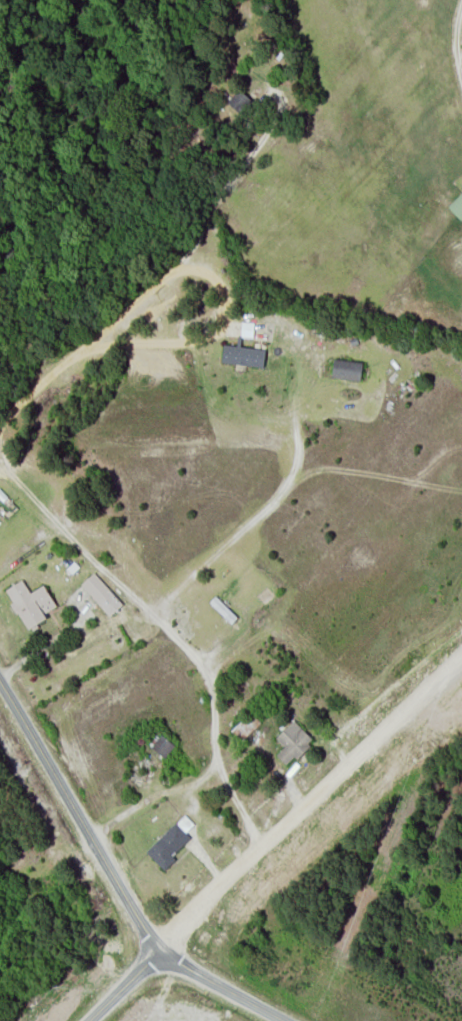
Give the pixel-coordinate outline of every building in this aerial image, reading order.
[(227,102),(240,114),(252,101),(238,89),(227,102)] [(461,219),(461,218),(461,192),(447,205),(461,219)] [(221,361),(263,367),(266,349),(224,343),(221,361)] [(360,380),(362,361),(333,359),(332,377),(360,380)] [(80,584),(110,615),(122,603),(93,572),(80,584)] [(44,584),(29,592),(22,579),(4,589),(27,629),(46,618),(44,613),(56,606),(44,584)] [(260,722),(250,711),(231,730),(241,740),(260,722)] [(275,754),(287,765),(313,739),(293,719),(275,738),(283,746),(275,754)] [(165,757),(174,744),(160,734),(151,747),(165,757)] [(146,852),(164,869),(175,857),(172,854),(190,836),(185,832),(194,823),(183,813),(146,852)]
